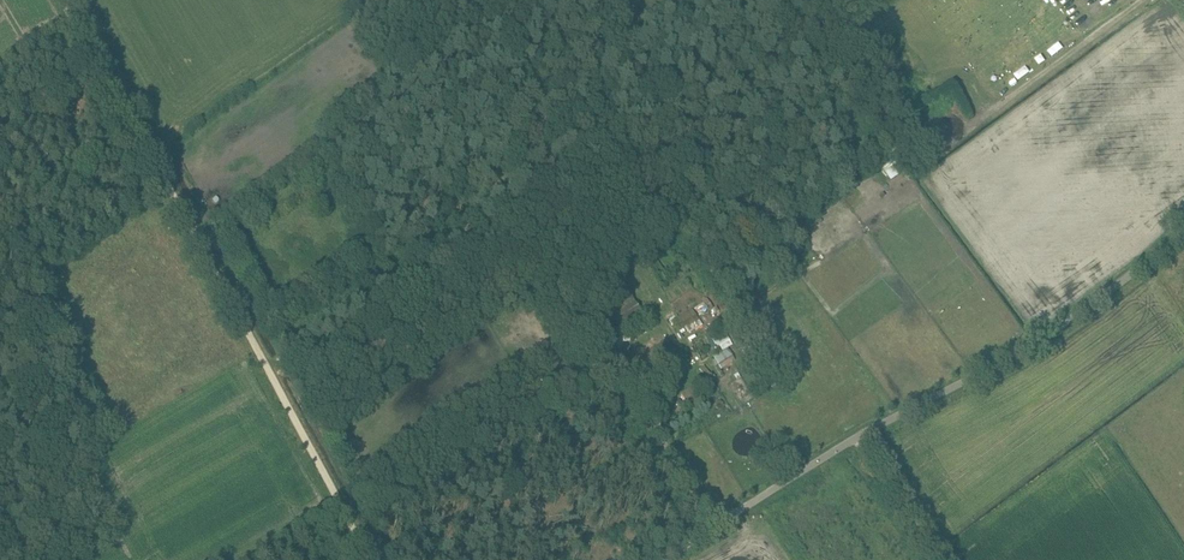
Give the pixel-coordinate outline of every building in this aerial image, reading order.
[(390,80),(384,72),(375,78),(381,87),(390,80)] [(534,156),(543,150),(538,144),(530,150),(520,157),(524,163),(534,156)] [(884,172),(891,181),(899,175),(889,161),(881,166),(885,171),(884,172)] [(926,188),(933,183),(927,175),(920,180),(926,188)] [(797,232),(801,237),(803,235),(805,233),(801,228),(797,232)] [(637,315),(641,313),(626,288),(615,295),(630,320),(632,320),(633,322),(639,319),(637,315)] [(708,312),(714,308),(707,298),(702,301),(708,312)] [(692,308),(687,311),(673,320),(680,331),(699,318),(692,308)] [(748,319),(742,310),(736,315),(742,323),(748,319)] [(734,343),(743,338),(737,326),(734,328),(730,320),(722,324),(727,332),(728,332),(734,343)] [(722,350),(732,345),(727,336),(718,341),(722,350)] [(743,356),(751,351),(745,342),(738,347),(743,356)] [(730,362),(735,359),(729,349),(714,358),(721,369),(731,363),(730,362)]
